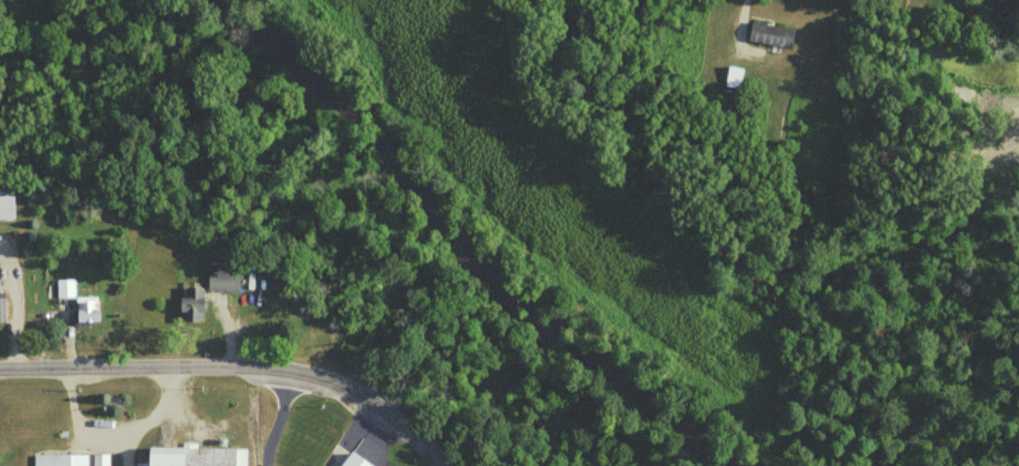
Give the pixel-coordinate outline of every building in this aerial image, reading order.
[(793,30),(750,22),(747,41),(790,48),(793,30)] [(726,81),(736,82),(738,69),(728,68),(726,81)] [(0,197),(0,220),(14,220),(14,197),(0,197)] [(207,294),(237,294),(237,266),(207,266),(207,294)] [(57,297),(72,297),(73,282),(57,282),(57,297)] [(179,290),(179,324),(201,324),(201,290),(179,290)] [(97,324),(97,303),(75,303),(75,324),(97,324)] [(246,449),(245,465),(146,465),(146,447),(246,449)] [(350,450),(338,465),(371,465),(350,450)] [(86,453),(86,465),(33,465),(33,454),(86,453)] [(108,453),(108,465),(92,465),(92,453),(108,453)]
